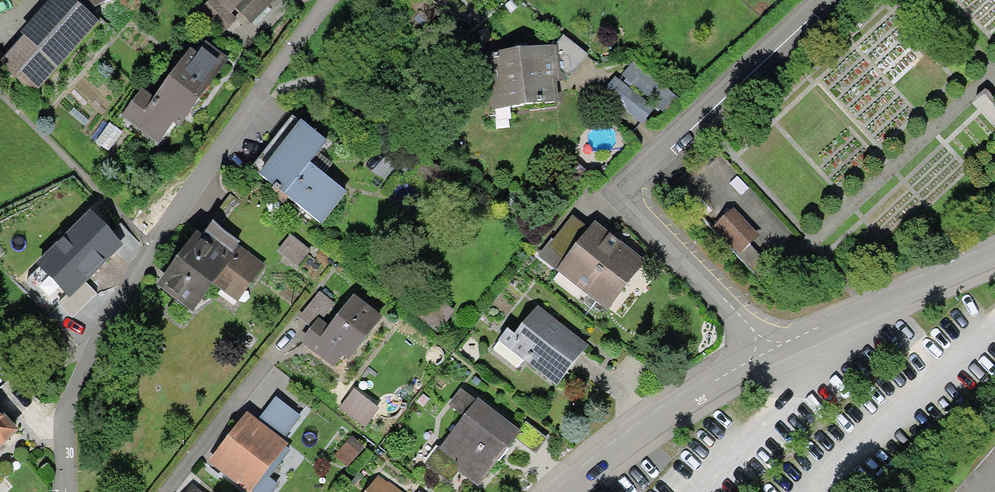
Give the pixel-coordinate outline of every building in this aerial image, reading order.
[(15,33),(20,38),(0,60),(0,70),(29,97),(54,70),(94,28),(81,16),(65,0),(47,0),(15,33)] [(81,16),(109,0),(65,0),(81,16)] [(269,0),(207,0),(194,13),(216,34),(233,16),(246,28),(271,2),(269,0)] [(224,60),(195,41),(186,55),(180,51),(148,99),(135,91),(116,120),(153,145),(166,125),(176,131),(224,60)] [(552,49),(476,58),(483,115),(549,107),(546,86),(557,84),(552,49)] [(610,80),(598,97),(640,128),(652,111),(610,80)] [(322,147),(292,124),(253,177),(322,228),(345,197),(320,179),(329,167),(315,157),(322,147)] [(120,137),(107,127),(92,146),(105,156),(120,137)] [(729,209),(708,228),(735,259),(756,240),(729,209)] [(120,252),(82,217),(32,270),(62,298),(53,307),(73,325),(99,298),(87,287),(120,252)] [(583,231),(567,218),(535,258),(603,312),(642,264),(590,222),(583,231)] [(197,238),(191,234),(151,289),(186,314),(204,290),(232,310),(262,269),(205,227),(197,238)] [(308,254),(288,237),(272,255),(293,272),(308,254)] [(448,311),(410,285),(394,308),(433,334),(448,311)] [(338,310),(316,293),(292,322),(304,331),(294,344),(327,371),(335,360),(343,366),(379,321),(349,296),(338,310)] [(585,350),(532,308),(509,337),(501,331),(486,350),(514,372),(521,363),(554,389),(585,350)] [(514,435),(454,389),(441,406),(457,418),(420,466),(443,484),(452,472),(473,488),(509,441),(514,435)] [(355,391),(340,410),(364,428),(379,409),(355,391)] [(301,417),(277,398),(259,422),(282,441),(301,417)] [(427,418),(415,409),(408,419),(420,427),(427,418)] [(247,414),(209,462),(248,491),(272,491),(278,485),(269,478),(290,451),(285,447),(287,445),(282,441),(247,414)] [(12,436),(0,422),(0,447),(12,436)] [(522,425),(514,435),(509,441),(532,458),(544,442),(522,425)] [(363,449),(351,438),(333,458),(345,468),(363,449)] [(378,474),(365,491),(402,491),(378,474)]
